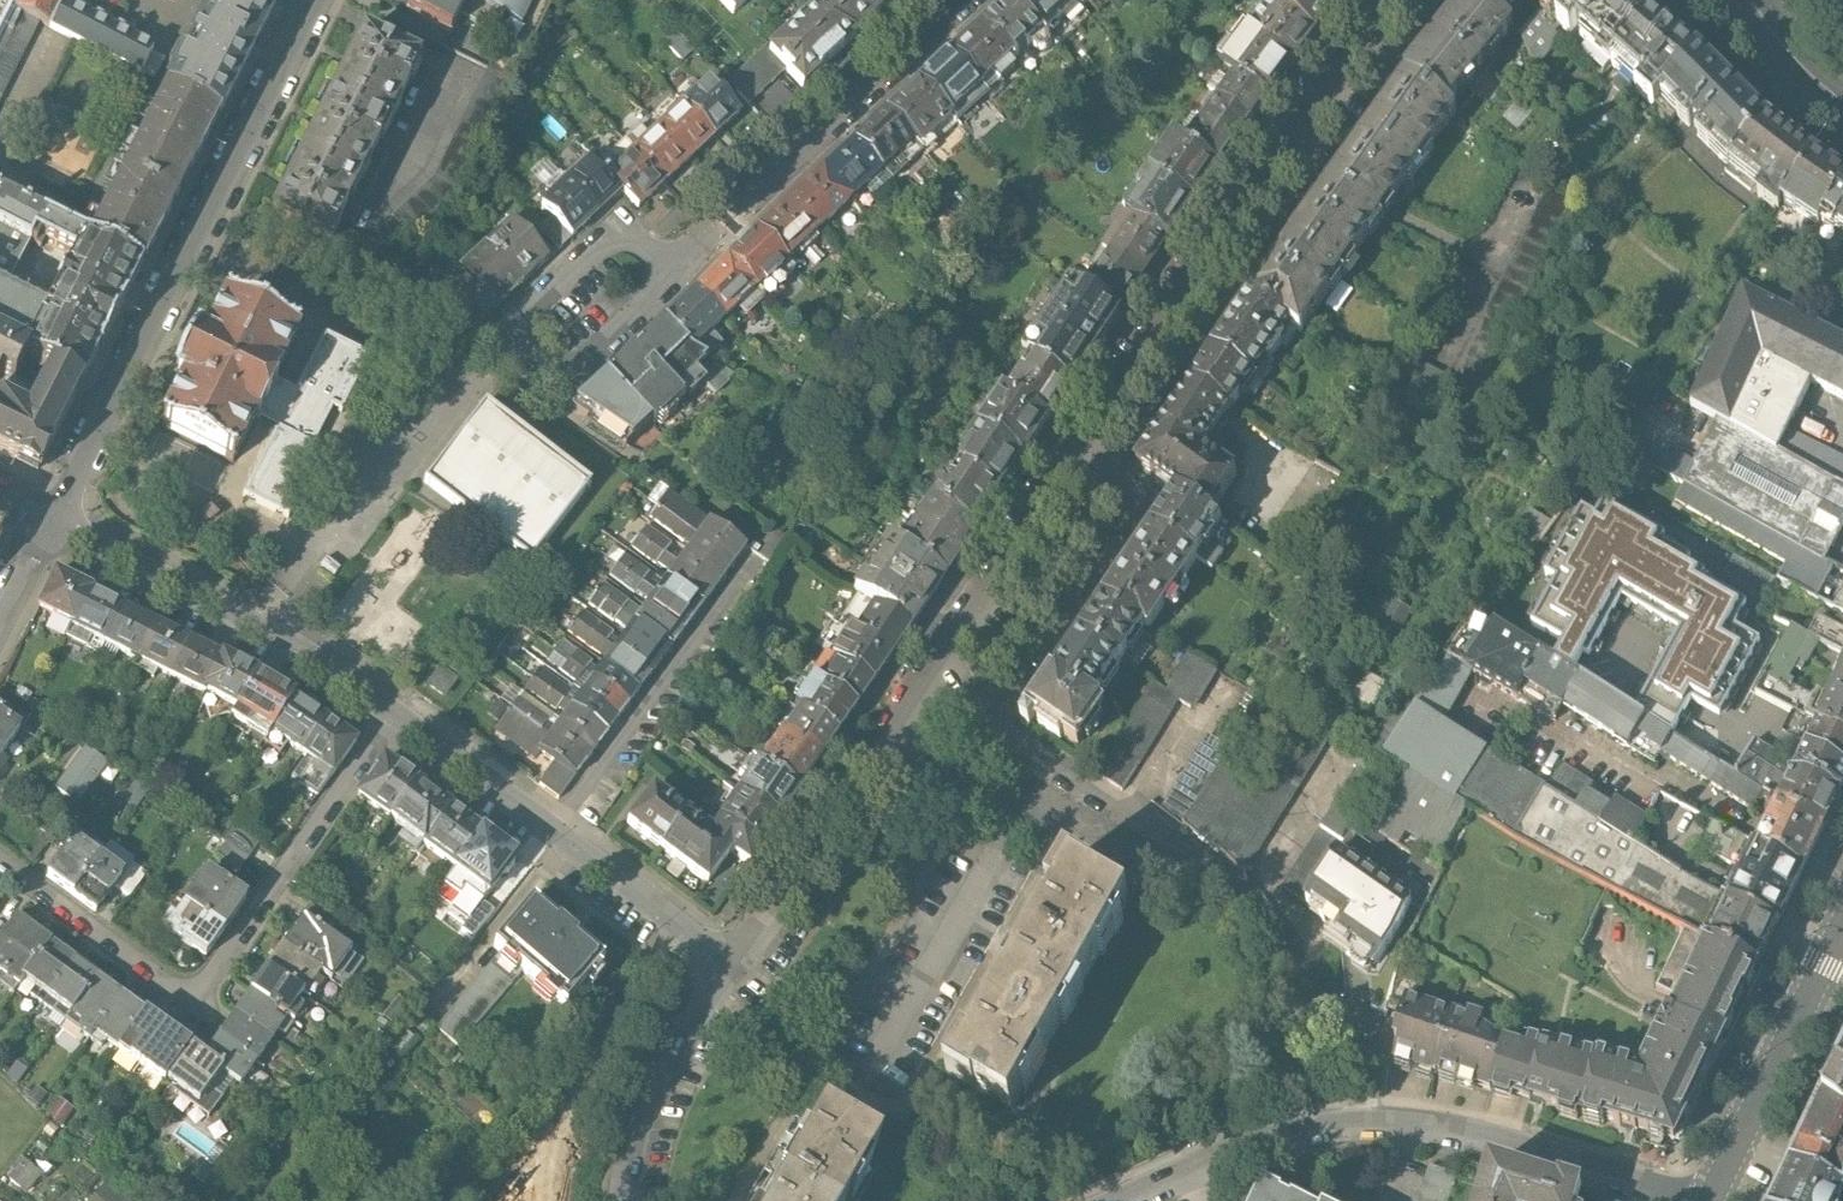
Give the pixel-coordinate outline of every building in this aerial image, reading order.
[(15,0),(0,0),(0,29),(15,0)] [(10,12),(38,26),(48,31),(61,5),(64,0),(17,0),(10,12)] [(215,120),(259,33),(273,10),(253,0),(211,0),(207,8),(175,74),(169,71),(159,92),(215,120)] [(273,10),(277,0),(253,0),(273,10)] [(405,10),(410,0),(386,0),(405,10)] [(405,10),(452,33),(461,14),(468,0),(410,0),(405,10)] [(461,14),(476,22),(480,13),(485,16),(481,24),(497,32),(503,14),(521,23),(532,0),(468,0),(461,14)] [(732,13),(746,0),(720,0),(732,13)] [(891,0),(821,0),(822,2),(853,35),(880,11),(891,0)] [(980,25),(1010,57),(1018,66),(1037,47),(1039,48),(1042,49),(1044,49),(1046,48),(1047,48),(1049,46),(1050,44),(1051,42),(1051,40),(1051,38),(1050,36),(1049,34),(1016,0),(1007,0),(980,25)] [(1049,34),(1050,36),(1051,38),(1058,46),(1090,15),(1079,3),(1075,0),(1016,0),(1049,34)] [(1276,3),(1318,34),(1344,0),(1279,0),(1276,3)] [(1409,75),(1449,106),(1513,28),(1496,13),(1482,0),(1468,0),(1409,75)] [(1496,13),(1505,2),(1510,7),(1515,1),(1515,0),(1482,0),(1496,13)] [(1618,57),(1652,18),(1632,2),(1630,0),(1550,0),(1547,4),(1562,16),(1556,22),(1568,32),(1570,34),(1579,25),(1587,32),(1584,35),(1591,41),(1585,47),(1597,57),(1606,46),(1618,57)] [(1318,34),(1276,3),(1272,1),(1249,32),(1295,65),(1318,34)] [(855,37),(853,35),(822,2),(811,12),(769,52),(785,70),(802,87),(829,62),(855,37)] [(1562,16),(1547,4),(1521,34),(1532,56),(1542,64),(1568,32),(1556,22),(1562,16)] [(61,5),(48,31),(78,49),(135,78),(159,92),(169,71),(171,66),(154,58),(147,55),(149,50),(123,37),(101,26),(82,16),(61,5)] [(0,33),(0,102),(38,26),(10,12),(0,33)] [(1698,56),(1652,18),(1618,57),(1630,67),(1627,71),(1643,85),(1637,93),(1653,107),(1664,95),(1698,56)] [(980,25),(949,54),(978,86),(1010,57),(980,25)] [(559,28),(547,34),(554,49),(567,43),(559,28)] [(1247,30),(1230,54),(1236,58),(1228,70),(1229,70),(1269,99),(1295,65),(1249,32),(1247,30)] [(346,62),(330,94),(388,123),(419,62),(360,33),(346,62)] [(676,33),(665,43),(681,61),(692,51),(676,33)] [(729,83),(748,104),(785,70),(769,52),(766,48),(729,83)] [(949,54),(917,84),(947,116),(955,108),(979,87),(978,86),(949,54)] [(1767,123),(1698,56),(1664,95),(1681,112),(1677,116),(1689,127),(1691,127),(1694,124),(1702,132),(1699,135),(1699,138),(1710,148),(1714,144),(1732,162),(1767,123)] [(513,80),(487,67),(435,173),(391,214),(412,236),(462,187),(513,80)] [(1269,99),(1229,70),(1212,95),(1252,123),(1269,99)] [(1275,260),(1252,291),(1289,321),(1301,331),(1383,210),(1457,112),(1449,106),(1409,75),(1395,92),(1357,145),(1335,176),(1314,206),(1275,260)] [(708,78),(682,102),(714,137),(740,113),(708,78)] [(917,84),(886,113),(918,148),(950,119),(947,116),(917,84)] [(159,92),(120,166),(177,195),(215,120),(159,92)] [(357,184),(388,123),(330,94),(315,122),(299,155),(357,184)] [(1206,110),(1198,120),(1235,146),(1252,123),(1212,95),(1203,107),(1206,110)] [(682,102),(657,126),(689,161),(714,137),(682,102)] [(886,113),(854,143),(890,181),(891,183),(923,153),(918,148),(886,113)] [(1235,146),(1198,120),(1181,145),(1219,170),(1235,146)] [(1812,157),(1767,123),(1732,162),(1766,187),(1758,198),(1780,210),(1782,207),(1812,157)] [(664,184),(689,161),(657,126),(632,149),(664,184)] [(1175,140),(1151,177),(1195,206),(1219,170),(1181,145),(1175,140)] [(890,181),(854,143),(823,173),(849,201),(859,211),(890,181)] [(632,149),(607,172),(623,190),(639,207),(664,184),(632,149)] [(339,221),(357,184),(299,155),(286,182),(268,216),(327,245),(339,221)] [(607,172),(591,155),(566,179),(598,213),(623,190),(607,172)] [(1782,207),(1817,230),(1823,221),(1842,190),(1842,177),(1812,157),(1782,207)] [(177,195),(120,166),(93,221),(83,239),(140,270),(149,251),(177,195)] [(823,173),(791,202),(818,231),(849,201),(823,173)] [(1170,242),(1195,206),(1151,177),(1127,212),(1135,218),(1170,242)] [(598,213),(566,179),(540,203),(551,215),(571,237),(598,213)] [(1823,221),(1842,233),(1842,190),(1823,221)] [(69,265),(83,239),(0,196),(0,231),(69,265)] [(791,202),(759,231),(786,260),(818,231),(791,202)] [(512,219),(526,234),(537,224),(518,204),(507,214),(512,219)] [(559,249),(571,237),(551,215),(538,228),(559,249)] [(1146,278),(1170,242),(1135,218),(1111,254),(1146,278)] [(512,219),(486,244),(524,284),(550,259),(526,234),(512,219)] [(759,231),(728,261),(763,299),(795,270),(786,260),(759,231)] [(26,353),(29,354),(52,366),(83,382),(95,353),(125,298),(140,270),(83,239),(69,265),(67,269),(45,311),(26,353)] [(524,284),(486,244),(459,268),(463,273),(497,309),(524,284)] [(1111,254),(1088,290),(1122,313),(1146,278),(1111,254)] [(728,261),(696,290),(723,320),(738,306),(746,315),(763,299),(728,261)] [(463,273),(438,296),(447,306),(472,332),(497,309),(463,273)] [(1098,349),(1122,313),(1088,290),(1080,284),(1055,320),(1098,349)] [(26,353),(45,311),(0,287),(0,339),(26,353)] [(696,290),(665,320),(690,349),(706,358),(720,345),(709,333),(723,320),(696,290)] [(1252,291),(1214,349),(1253,375),(1289,321),(1252,291)] [(183,386),(162,427),(233,463),(254,422),(256,423),(258,419),(276,382),(278,379),(275,378),(297,337),(226,301),(206,342),(196,337),(185,359),(174,381),(183,386)] [(1692,414),(1720,428),(1778,459),(1789,437),(1797,420),(1811,390),(1824,396),(1842,405),(1842,349),(1746,303),(1692,414)] [(665,320),(635,347),(682,397),(702,378),(714,392),(734,374),(706,358),(690,349),(665,320)] [(1073,385),(1098,349),(1055,320),(1031,356),(1036,359),(1073,385)] [(369,360),(324,337),(322,340),(329,344),(313,374),(306,371),(296,392),(276,382),(258,419),(277,429),(243,497),(288,520),(322,453),(313,449),(323,428),(332,410),(341,415),(369,360)] [(0,375),(10,380),(14,382),(29,354),(26,353),(0,339),(0,375)] [(635,347),(607,374),(650,421),(652,424),(682,397),(635,347)] [(1214,349),(1192,382),(1231,408),(1253,375),(1214,349)] [(1049,421),(1073,385),(1036,359),(1011,395),(1049,421)] [(39,469),(83,382),(52,366),(37,394),(14,382),(10,380),(0,399),(0,450),(39,469)] [(607,374),(571,408),(625,444),(650,421),(607,374)] [(1138,463),(1177,490),(1209,511),(1235,471),(1207,451),(1205,446),(1231,408),(1192,382),(1138,463)] [(1007,392),(983,428),(1025,457),(1049,421),(1011,395),(1007,392)] [(485,406),(424,483),(521,558),(529,565),(590,487),(485,406)] [(1001,492),(1025,457),(983,428),(972,445),(976,448),(963,467),(1001,492)] [(1685,493),(1687,494),(1826,567),(1842,531),(1842,491),(1836,488),(1835,489),(1778,459),(1720,428),(1697,470),(1685,493)] [(1789,437),(1778,459),(1835,489),(1836,488),(1842,491),(1842,463),(1789,437)] [(1671,457),(1662,452),(1650,475),(1659,479),(1671,457)] [(1659,479),(1685,493),(1697,470),(1671,457),(1659,479)] [(978,526),(1001,492),(963,467),(950,486),(945,483),(936,498),(978,526)] [(1177,490),(1152,527),(1197,557),(1212,567),(1222,552),(1207,541),(1222,519),(1209,511),(1177,490)] [(699,536),(709,522),(667,491),(494,730),(533,759),(536,756),(540,751),(550,736),(561,722),(571,708),(582,694),(593,679),(603,665),(614,651),(624,636),(635,622),(646,608),(656,593),(667,579),(677,565),(688,551),(699,536)] [(1826,567),(1687,494),(1678,511),(1787,570),(1780,585),(1817,604),(1834,571),(1826,567)] [(934,496),(917,522),(960,552),(978,526),(936,498),(934,496)] [(1698,712),(1721,724),(1761,648),(1736,634),(1748,611),(1704,586),(1706,582),(1690,572),(1693,567),(1664,551),(1667,545),(1605,512),(1597,527),(1583,520),(1546,587),(1557,591),(1533,635),(1566,652),(1555,673),(1573,684),(1585,663),(1590,665),(1622,609),(1679,640),(1635,721),(1645,727),(1672,743),(1680,730),(1689,714),(1692,709),(1698,712)] [(709,522),(699,536),(734,563),(745,548),(709,522)] [(943,577),(960,552),(917,522),(899,547),(943,577)] [(1197,557),(1152,527),(1105,596),(1146,624),(1149,627),(1197,557)] [(699,536),(688,551),(724,577),(734,563),(699,536)] [(909,628),(943,577),(899,547),(888,539),(876,554),(862,574),(853,590),(859,594),(909,628)] [(688,551),(677,565),(713,591),(724,577),(688,551)] [(677,565),(667,579),(703,606),(713,591),(677,565)] [(33,610),(70,630),(89,592),(90,591),(53,571),(33,610)] [(667,579),(656,593),(692,620),(703,606),(667,579)] [(120,608),(89,592),(70,630),(100,645),(120,608)] [(656,593),(646,608),(681,634),(692,620),(656,593)] [(890,656),(909,628),(859,594),(840,622),(890,656)] [(1842,616),(1842,595),(1835,613),(1842,616)] [(1137,637),(1146,624),(1105,596),(1082,630),(1123,657),(1137,637)] [(153,626),(120,608),(100,645),(133,663),(153,626)] [(646,608),(635,622),(671,648),(681,634),(646,608)] [(635,622),(624,636),(660,663),(671,648),(635,622)] [(816,645),(835,659),(871,683),(890,656),(840,622),(836,628),(830,624),(816,645)] [(1818,624),(1809,643),(1819,647),(1842,659),(1842,635),(1818,624)] [(186,643),(153,626),(133,663),(167,680),(186,643)] [(1479,629),(1451,670),(1474,684),(1557,729),(1564,717),(1581,688),(1573,684),(1555,673),(1523,654),(1479,629)] [(1095,698),(1123,657),(1082,630),(1054,671),(1095,698)] [(1819,731),(1820,730),(1832,705),(1818,698),(1815,704),(1788,692),(1791,687),(1786,684),(1793,671),(1801,675),(1805,668),(1798,665),(1802,657),(1801,657),(1805,648),(1816,654),(1819,647),(1809,643),(1791,634),(1756,699),(1779,710),(1819,731)] [(624,636),(614,651),(650,677),(660,663),(624,636)] [(1150,645),(1137,637),(1123,657),(1136,666),(1150,645)] [(167,680),(198,696),(217,659),(186,643),(167,680)] [(614,651),(603,665),(639,691),(650,677),(614,651)] [(1155,684),(1100,773),(1124,787),(1179,698),(1195,708),(1217,672),(1191,656),(1168,693),(1155,684)] [(219,657),(217,659),(198,696),(233,715),(254,675),(219,657)] [(855,708),(871,683),(835,659),(819,684),(855,708)] [(603,665),(593,679),(628,706),(639,691),(603,665)] [(439,670),(425,689),(443,703),(458,684),(439,670)] [(1451,670),(1418,717),(1445,734),(1474,684),(1451,670)] [(1095,698),(1054,671),(1021,719),(1023,720),(1022,722),(1029,727),(1036,715),(1042,719),(1040,723),(1061,738),(1064,734),(1079,744),(1105,706),(1095,698)] [(1383,685),(1355,672),(1343,697),(1372,710),(1383,685)] [(293,701),(254,675),(233,715),(269,738),(293,701)] [(593,679),(582,694),(618,720),(628,706),(593,679)] [(836,735),(855,708),(819,684),(812,679),(794,707),(800,711),(836,735)] [(1820,730),(1842,743),(1842,681),(1832,705),(1820,730)] [(1635,721),(1581,688),(1564,717),(1628,755),(1645,727),(1635,721)] [(1209,737),(1162,810),(1186,829),(1224,858),(1245,877),(1333,737),(1306,721),(1274,776),(1247,759),(1278,706),(1253,692),(1222,744),(1209,737)] [(582,694),(571,708),(607,734),(618,720),(582,694)] [(323,720),(293,701),(269,738),(299,757),(323,720)] [(5,756),(27,725),(0,706),(0,752),(5,756)] [(571,708),(561,722),(597,749),(607,734),(571,708)] [(800,711),(785,734),(821,758),(836,735),(800,711)] [(1412,784),(1456,810),(1488,760),(1445,734),(1418,717),(1385,767),(1386,768),(1412,784)] [(356,741),(323,720),(299,757),(332,778),(356,741)] [(561,722),(550,736),(586,763),(597,749),(561,722)] [(1672,743),(1645,727),(1628,755),(1656,771),(1663,760),(1672,743)] [(1799,772),(1840,797),(1842,792),(1842,743),(1820,730),(1819,731),(1805,762),(1799,772)] [(821,758),(785,734),(783,732),(760,766),(798,792),(821,758)] [(550,736),(540,751),(555,762),(576,777),(586,763),(550,736)] [(1729,777),(1672,743),(1663,760),(1719,794),(1729,777)] [(109,765),(85,748),(56,790),(81,807),(109,765)] [(1361,773),(1335,814),(1360,829),(1362,831),(1389,790),(1378,783),(1386,768),(1385,767),(1365,755),(1355,769),(1361,773)] [(748,780),(739,792),(779,819),(798,792),(760,766),(749,759),(739,774),(748,780)] [(381,760),(352,800),(387,826),(416,786),(381,760)] [(1468,818),(1515,847),(1546,796),(1488,760),(1456,810),(1468,818)] [(559,800),(576,777),(555,762),(539,785),(559,800)] [(1840,797),(1799,772),(1782,808),(1823,833),(1840,797)] [(1769,801),(1729,777),(1719,794),(1755,816),(1760,815),(1764,809),(1769,801)] [(1442,864),(1468,818),(1456,810),(1412,784),(1376,839),(1384,845),(1400,854),(1408,843),(1442,864)] [(450,811),(416,786),(387,826),(421,851),(450,811)] [(661,848),(686,815),(653,791),(628,824),(661,848)] [(779,819),(739,792),(732,803),(730,802),(719,818),(760,847),(779,819)] [(1685,933),(1711,946),(1731,905),(1683,881),(1546,796),(1515,847),(1685,933)] [(1764,842),(1760,849),(1803,873),(1808,865),(1823,833),(1782,808),(1769,801),(1764,809),(1777,816),(1764,842)] [(480,833),(450,811),(421,851),(451,873),(480,833)] [(1308,909),(1338,862),(1360,829),(1335,814),(1322,834),(1284,893),(1308,909)] [(711,834),(686,815),(661,848),(707,883),(730,852),(748,865),(760,847),(719,818),(718,819),(720,821),(711,834)] [(227,842),(217,857),(239,872),(261,840),(235,822),(223,839),(227,842)] [(1712,858),(1734,869),(1746,844),(1713,827),(1701,848),(1713,855),(1712,858)] [(1360,829),(1338,862),(1351,870),(1355,869),(1364,875),(1384,845),(1376,839),(1362,831),(1360,829)] [(517,860),(480,833),(451,873),(488,899),(517,860)] [(71,897),(98,860),(73,842),(47,880),(71,897)] [(1803,873),(1760,849),(1735,897),(1731,905),(1776,929),(1780,920),(1803,873)] [(98,860),(71,897),(96,915),(114,889),(122,877),(98,860)] [(1338,862),(1308,909),(1344,933),(1337,943),(1353,953),(1352,959),(1358,963),(1368,969),(1375,973),(1380,970),(1394,948),(1398,942),(1400,941),(1404,933),(1407,927),(1406,925),(1413,911),(1412,907),(1401,900),(1364,875),(1355,869),(1351,870),(1338,862)] [(122,877),(114,889),(129,899),(146,874),(131,864),(122,877)] [(1419,865),(1401,900),(1412,907),(1413,911),(1425,919),(1444,881),(1419,865)] [(1057,904),(1035,943),(1090,975),(1131,905),(1068,869),(1050,900),(1057,904)] [(202,872),(183,900),(223,929),(243,901),(202,872)] [(203,957),(223,929),(183,900),(173,915),(167,911),(157,925),(203,957)] [(532,900),(494,944),(501,950),(481,972),(503,992),(523,969),(566,1005),(603,961),(532,900)] [(1731,905),(1711,946),(1757,969),(1776,929),(1731,905)] [(312,909),(305,919),(325,934),(332,924),(312,909)] [(305,919),(285,947),(328,978),(343,989),(363,961),(325,934),(305,919)] [(19,982),(46,945),(12,920),(0,937),(0,982),(12,991),(19,982)] [(1681,1014),(1677,1022),(1721,1044),(1725,1036),(1742,1000),(1757,969),(1711,946),(1685,933),(1657,993),(1685,1006),(1681,1014)] [(1050,1046),(1090,975),(1035,943),(995,1012),(1050,1046)] [(19,982),(44,1000),(71,963),(46,945),(19,982)] [(285,947),(267,971),(305,999),(310,1002),(328,978),(285,947)] [(44,1000),(68,1017),(94,980),(71,963),(44,1000)] [(267,971),(250,995),(288,1023),(305,999),(267,971)] [(481,972),(436,1025),(458,1044),(503,992),(481,972)] [(1420,985),(1400,979),(1390,1013),(1406,1018),(1410,1006),(1414,1007),(1420,985)] [(68,1017),(91,1033),(118,997),(94,980),(68,1017)] [(250,995),(236,1014),(274,1042),(288,1023),(250,995)] [(91,1033),(113,1049),(139,1012),(118,997),(91,1033)] [(1414,1007),(1410,1006),(1406,1018),(1403,1027),(1399,1043),(1403,1044),(1397,1063),(1436,1076),(1437,1074),(1454,1019),(1414,1007)] [(113,1049),(137,1067),(163,1030),(139,1012),(113,1049)] [(1009,1116),(1050,1046),(995,1012),(972,1052),(965,1048),(947,1080),(1009,1116)] [(236,1014),(220,1037),(258,1064),(274,1042),(236,1014)] [(1469,1024),(1454,1019),(1437,1074),(1492,1091),(1492,1089),(1505,1048),(1482,1033),(1484,1025),(1470,1021),(1469,1024)] [(1674,1142),(1721,1044),(1677,1022),(1670,1019),(1658,1044),(1656,1043),(1649,1059),(1650,1059),(1646,1069),(1648,1069),(1644,1078),(1604,1066),(1588,1117),(1674,1142)] [(137,1067),(163,1085),(189,1048),(163,1030),(137,1067)] [(220,1037),(204,1059),(222,1072),(242,1086),(258,1064),(220,1037)] [(1523,1053),(1505,1048),(1492,1089),(1532,1101),(1533,1099),(1545,1054),(1547,1050),(1526,1044),(1523,1053)] [(204,1059),(189,1048),(163,1085),(207,1117),(222,1096),(211,1088),(222,1072),(204,1059)] [(1558,1058),(1545,1054),(1533,1099),(1544,1102),(1544,1103),(1588,1117),(1604,1066),(1559,1053),(1558,1058)] [(1838,1067),(1823,1096),(1842,1113),(1842,1072),(1838,1067)] [(74,1108),(58,1096),(46,1112),(61,1124),(74,1108)] [(1823,1096),(1791,1164),(1842,1190),(1842,1113),(1823,1096)] [(785,1183),(817,1200),(850,1200),(879,1150),(822,1117),(806,1146),(801,1143),(780,1180),(785,1183)] [(1842,1196),(1842,1190),(1791,1164),(1773,1200),(1841,1200),(1842,1196)] [(1429,1166),(1421,1193),(1419,1200),(1449,1200),(1457,1174),(1429,1166)] [(1581,1194),(1531,1179),(1490,1167),(1481,1200),(1579,1200),(1581,1194)] [(127,1168),(119,1177),(129,1186),(137,1177),(127,1168)] [(785,1183),(775,1200),(817,1200),(785,1183)] [(1265,1188),(1258,1200),(1293,1200),(1265,1188)]
